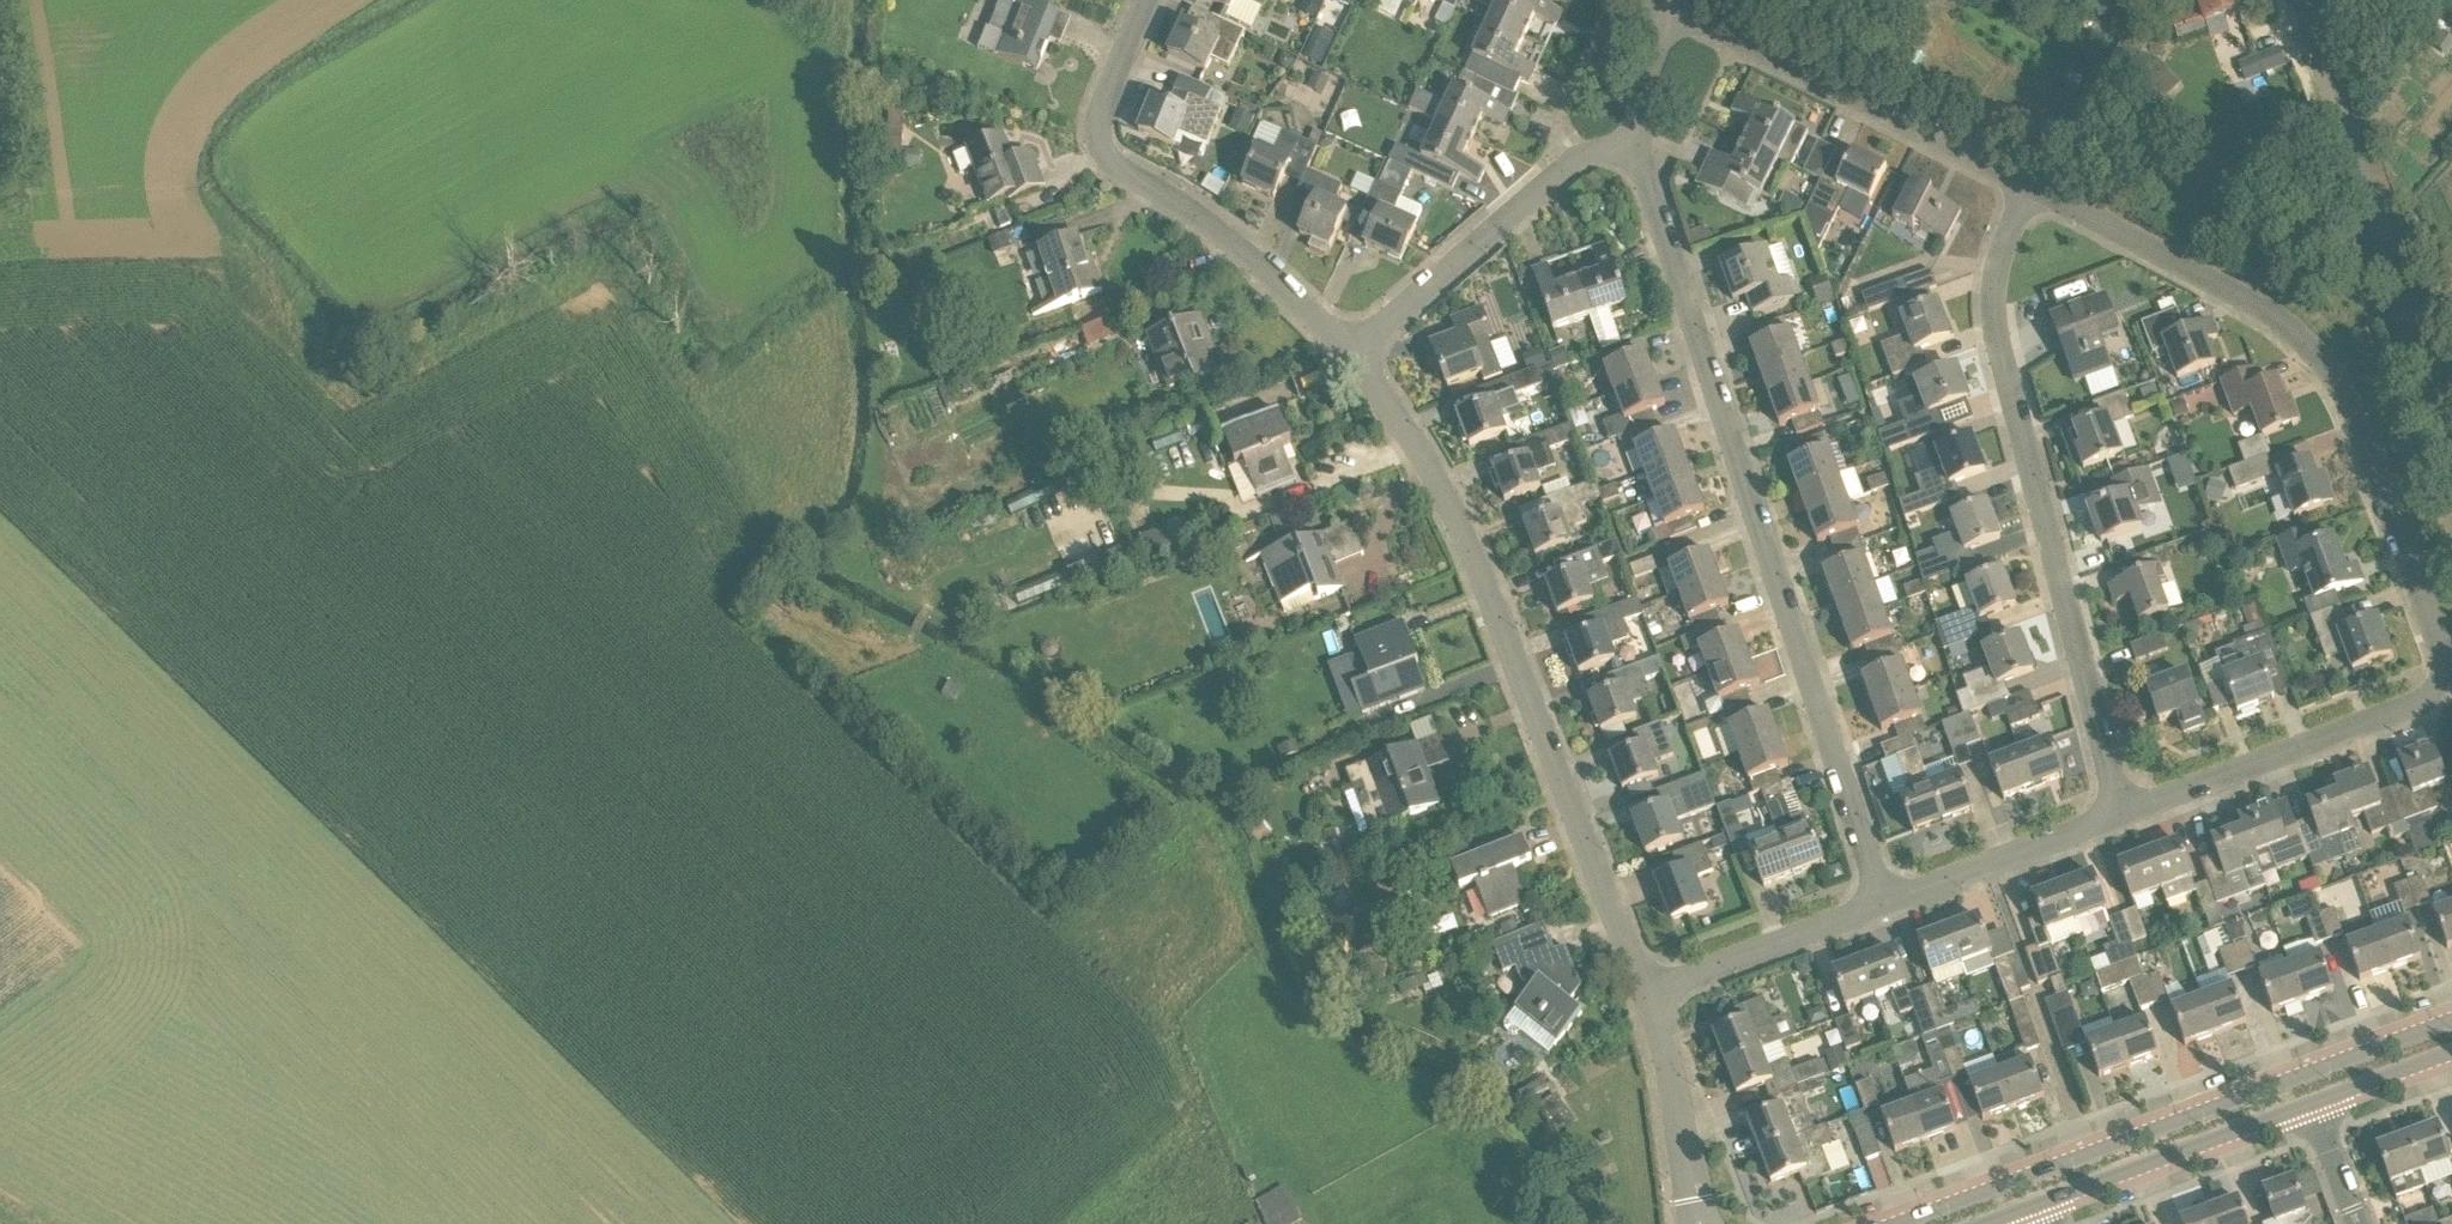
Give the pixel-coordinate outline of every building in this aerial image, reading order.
[(1051,40),(1052,36),(1037,30),(1045,10),(1020,0),(1005,0),(993,32),(1005,37),(998,56),(1038,71),(1051,40)] [(1231,10),(1227,17),(1253,30),(1267,0),(1211,0),(1231,10)] [(1301,10),(1313,18),(1324,3),(1319,0),(1308,0),(1301,10)] [(1379,10),(1397,18),(1403,4),(1417,11),(1423,0),(1384,0),(1379,10)] [(1527,35),(1535,17),(1557,27),(1564,12),(1538,0),(1500,0),(1491,20),(1527,35)] [(2100,19),(2113,11),(2106,0),(2104,0),(2092,7),(2100,19)] [(2237,0),(2197,0),(2201,10),(2172,22),(2178,40),(2207,30),(2206,27),(2241,12),(2237,0)] [(1169,53),(1207,71),(1213,58),(1229,66),(1246,32),(1219,19),(1210,36),(1184,23),(1169,53)] [(1527,35),(1491,20),(1473,58),(1475,59),(1469,73),(1477,77),(1478,76),(1515,94),(1522,79),(1531,83),(1537,69),(1516,59),(1527,35)] [(1321,65),(1331,44),(1328,43),(1314,36),(1304,56),(1321,65)] [(2124,40),(2112,61),(2134,76),(2143,51),(2124,40)] [(2240,58),(2246,78),(2284,68),(2279,47),(2240,58)] [(1296,61),(1285,53),(1281,59),(1282,67),(1289,71),(1296,61)] [(2159,61),(2143,54),(2135,76),(2167,99),(2183,84),(2159,61)] [(1324,94),(1331,79),(1315,73),(1309,87),(1324,94)] [(1175,146),(1181,132),(1207,144),(1221,110),(1207,104),(1214,90),(1182,76),(1167,105),(1153,99),(1140,132),(1175,146)] [(1410,109),(1438,121),(1439,118),(1475,135),(1483,117),(1505,127),(1519,97),(1515,95),(1515,94),(1478,76),(1477,77),(1470,93),(1454,86),(1446,104),(1418,91),(1410,109)] [(1745,140),(1793,163),(1809,131),(1758,105),(1740,97),(1733,111),(1755,122),(1745,140)] [(1247,136),(1256,118),(1238,109),(1229,128),(1247,136)] [(1390,161),(1453,191),(1460,176),(1479,184),(1486,170),(1464,160),(1475,135),(1439,118),(1438,121),(1421,156),(1398,145),(1390,161)] [(904,127),(890,127),(890,153),(895,153),(904,153),(904,151),(904,127)] [(1307,170),(1308,170),(1325,134),(1315,130),(1309,143),(1284,131),(1274,153),(1261,147),(1244,184),(1275,198),(1289,170),(1304,177),(1307,170)] [(2199,131),(2186,142),(2196,153),(2209,142),(2199,131)] [(1011,200),(1045,187),(1032,153),(1014,161),(1004,135),(968,149),(989,203),(1010,195),(1011,200)] [(1335,143),(1334,140),(1325,136),(1320,146),(1321,148),(1327,150),(1333,148),(1335,143)] [(1792,166),(1793,163),(1745,140),(1734,163),(1713,153),(1697,184),(1752,211),(1778,159),(1792,166)] [(1824,178),(1837,151),(1820,142),(1805,172),(1823,181),(1824,178)] [(1836,218),(1835,218),(1848,192),(1870,203),(1887,169),(1853,152),(1837,184),(1824,178),(1823,181),(1811,205),(1806,215),(1819,251),(1836,218)] [(1346,188),(1308,170),(1307,170),(1304,177),(1305,177),(1295,199),(1312,207),(1300,234),(1314,240),(1310,248),(1326,256),(1330,247),(1331,248),(1348,209),(1338,204),(1346,188)] [(1422,210),(1400,200),(1403,194),(1376,182),(1363,210),(1378,217),(1366,244),(1401,260),(1417,226),(1415,225),(1422,210)] [(1916,224),(1947,241),(1962,212),(1931,196),(1933,192),(1912,182),(1895,218),(1914,229),(1916,224)] [(1796,213),(1802,203),(1803,201),(1786,193),(1779,205),(1796,213)] [(1078,235),(1072,237),(1065,218),(1035,228),(1041,247),(1061,305),(1104,291),(1095,266),(1090,268),(1078,235)] [(1012,248),(1007,233),(989,240),(995,255),(1012,248)] [(1623,345),(1610,310),(1628,304),(1608,245),(1593,250),(1600,272),(1579,280),(1591,317),(1590,317),(1603,352),(1623,345)] [(1748,296),(1754,312),(1797,297),(1790,278),(1781,281),(1769,248),(1722,265),(1735,301),(1748,296)] [(1591,317),(1579,280),(1556,288),(1549,265),(1534,270),(1552,330),(1590,317),(1591,317)] [(1869,311),(1900,300),(1930,290),(1938,287),(1932,270),(1863,294),(1869,311)] [(1819,306),(1836,300),(1826,275),(1810,281),(1819,306)] [(1900,300),(1906,316),(1936,304),(1930,290),(1900,300)] [(2171,296),(2172,298),(2173,298),(2177,308),(2194,302),(2191,295),(2184,298),(2181,292),(2171,296)] [(2113,368),(2099,332),(2116,326),(2105,298),(2052,317),(2076,382),(2113,368)] [(1927,364),(1922,350),(1951,339),(1938,304),(1936,304),(1906,316),(1901,318),(1908,337),(1882,347),(1893,377),(1927,364)] [(1491,335),(1482,309),(1453,319),(1459,334),(1432,344),(1448,386),(1482,372),(1471,342),(1491,335)] [(2168,347),(2173,359),(2179,376),(2216,364),(2207,342),(2218,338),(2212,322),(2186,332),(2178,310),(2143,323),(2155,352),(2168,347)] [(1216,350),(1215,349),(1201,314),(1173,322),(1174,324),(1149,333),(1172,388),(1197,378),(1199,382),(1218,374),(1209,352),(1216,350)] [(1107,323),(1106,319),(1083,329),(1085,332),(1091,346),(1113,336),(1107,323)] [(1761,372),(1799,358),(1790,333),(1787,332),(1782,319),(1759,328),(1763,341),(1751,346),(1761,372)] [(2366,348),(2376,344),(2372,330),(2361,334),(2366,348)] [(1850,340),(1833,347),(1837,359),(1855,352),(1850,340)] [(1614,394),(1655,379),(1645,352),(1633,357),(1628,343),(1623,345),(1603,352),(1603,353),(1602,353),(1606,363),(1605,367),(1614,394)] [(1541,347),(1523,354),(1530,371),(1548,364),(1541,347)] [(1550,353),(1557,370),(1573,363),(1566,347),(1550,353)] [(986,362),(982,352),(970,357),(973,367),(986,362)] [(1771,399),(1809,385),(1799,358),(1761,372),(1771,399)] [(1538,369),(1542,382),(1551,378),(1557,376),(1552,364),(1547,365),(1538,369)] [(1953,428),(1946,408),(1968,400),(1956,368),(1915,384),(1920,398),(1899,406),(1906,424),(1888,430),(1880,434),(1886,453),(1953,428)] [(1543,385),(1542,382),(1538,369),(1477,391),(1482,406),(1459,414),(1471,446),(1508,432),(1503,417),(1521,411),(1515,395),(1543,385)] [(2251,408),(2262,438),(2265,437),(2299,423),(2291,400),(2286,402),(2278,380),(2262,385),(2256,370),(2223,383),(2234,414),(2251,408)] [(1844,394),(1857,389),(1851,376),(1839,381),(1844,394)] [(1625,419),(1628,422),(1632,432),(1658,423),(1653,410),(1665,406),(1655,379),(1614,394),(1625,419)] [(1821,424),(1817,412),(1831,406),(1822,380),(1809,385),(1771,399),(1780,425),(1792,421),(1797,434),(1821,424)] [(2145,403),(2160,398),(2156,385),(2140,390),(2145,403)] [(2084,469),(2124,454),(2113,425),(2135,417),(2125,392),(2093,403),(2099,420),(2075,429),(2082,448),(2077,449),(2084,469)] [(2176,418),(2190,413),(2185,400),(2171,406),(2176,418)] [(1292,443),(1279,410),(1278,407),(1258,416),(1259,419),(1228,432),(1240,464),(1248,461),(1261,499),(1297,483),(1282,447),(1292,443)] [(1873,411),(1880,434),(1888,430),(1880,408),(1873,411)] [(1557,468),(1551,450),(1550,449),(1580,439),(1574,423),(1517,445),(1522,459),(1494,470),(1506,501),(1542,486),(1539,475),(1557,468)] [(1644,474),(1685,459),(1675,432),(1663,437),(1658,423),(1632,432),(1636,445),(1635,448),(1644,474)] [(1790,463),(1799,490),(1839,476),(1848,472),(1839,446),(1829,450),(1824,436),(1797,446),(1802,459),(1790,463)] [(1961,498),(1955,483),(1986,472),(1972,436),(1935,451),(1943,468),(1916,478),(1922,494),(1901,502),(1906,519),(1961,498)] [(2169,461),(2172,471),(2189,464),(2186,455),(2169,461)] [(2237,489),(2274,475),(2267,456),(2245,463),(2229,470),(2237,489)] [(1654,501),(1695,485),(1685,459),(1644,474),(1654,501)] [(2295,515),(2333,502),(2323,475),(2317,477),(2311,460),(2277,471),(2295,515)] [(2115,479),(2133,473),(2129,462),(2111,469),(2115,479)] [(2122,496),(2090,508),(2102,542),(2145,526),(2140,512),(2161,504),(2147,468),(2116,480),(2122,496)] [(1886,475),(1868,481),(1872,493),(1890,487),(1886,475)] [(1849,502),(1839,476),(1799,490),(1809,516),(1849,502)] [(2228,485),(2211,479),(2205,496),(2222,502),(2228,485)] [(1622,497),(1617,485),(1599,492),(1604,504),(1622,497)] [(1695,485),(1654,501),(1662,525),(1667,528),(1670,538),(1698,530),(1693,516),(1705,512),(1695,485)] [(1580,539),(1575,525),(1586,521),(1574,489),(1572,489),(1546,499),(1552,515),(1525,525),(1537,556),(1572,543),(1572,542),(1580,539)] [(1835,550),(1861,540),(1856,528),(1858,527),(1849,502),(1809,516),(1819,543),(1831,539),(1835,550)] [(1976,564),(1971,550),(2001,539),(1995,524),(1987,504),(1951,516),(1960,540),(1917,557),(1924,581),(1922,581),(1923,584),(1962,569),(1976,564)] [(1270,515),(1277,534),(1293,527),(1286,509),(1270,515)] [(1147,555),(1167,548),(1188,540),(1188,539),(1181,520),(1180,519),(1159,527),(1159,528),(1160,530),(1140,537),(1147,555)] [(1336,565),(1364,554),(1352,523),(1299,545),(1298,541),(1264,555),(1285,615),(1346,589),(1336,565)] [(1246,535),(1257,532),(1254,525),(1244,529),(1246,535)] [(2346,570),(2333,537),(2313,545),(2307,529),(2276,540),(2289,575),(2303,570),(2314,599),(2306,602),(2311,617),(2341,605),(2336,591),(2364,581),(2358,566),(2346,570)] [(1834,598),(1874,584),(1864,557),(1867,556),(1861,540),(1835,550),(1840,565),(1825,571),(1834,598)] [(1608,580),(1602,564),(1623,556),(1618,542),(1577,556),(1554,564),(1560,578),(1547,583),(1559,615),(1592,602),(1586,587),(1608,580)] [(1672,567),(1679,591),(1680,594),(1719,579),(1709,552),(1697,557),(1692,543),(1667,553),(1672,567)] [(1122,547),(1096,558),(1104,576),(1130,565),(1122,547)] [(2161,568),(2169,566),(2172,564),(2165,548),(2134,559),(2140,575),(2109,586),(2116,604),(2131,598),(2140,623),(2169,613),(2159,588),(2167,585),(2161,568)] [(1979,571),(1976,564),(1962,569),(1966,576),(1979,571)] [(1987,617),(2016,606),(2003,571),(1968,584),(1977,607),(1934,623),(1945,651),(1979,638),(1993,632),(1987,617)] [(1695,634),(1698,633),(1722,624),(1717,610),(1729,606),(1719,579),(1680,594),(1690,621),(1695,634)] [(1926,593),(1923,584),(1922,581),(1904,588),(1909,600),(1926,593)] [(1844,624),(1883,610),(1874,584),(1834,598),(1844,624)] [(1630,639),(1624,622),(1645,614),(1639,599),(1589,618),(1594,632),(1568,642),(1580,674),(1617,660),(1612,646),(1630,639)] [(1657,615),(1653,604),(1643,608),(1647,618),(1657,615)] [(2378,619),(2350,628),(2341,605),(2311,617),(2327,660),(2345,653),(2351,671),(2353,671),(2392,656),(2378,619)] [(1866,646),(1871,662),(1899,652),(1891,631),(1883,610),(1844,624),(1853,651),(1866,646)] [(2197,621),(2185,625),(2189,637),(2197,641),(2205,625),(2197,621)] [(1362,714),(1426,690),(1417,664),(1419,663),(1403,622),(1356,639),(1362,655),(1353,659),(1364,684),(1353,689),(1362,714)] [(1708,674),(1749,659),(1739,632),(1727,637),(1722,624),(1698,633),(1695,634),(1681,639),(1686,652),(1699,647),(1699,649),(1708,674)] [(2217,654),(2224,673),(2223,673),(2239,713),(2259,706),(2258,704),(2274,698),(2266,673),(2281,667),(2266,630),(2232,643),(2234,648),(2217,654)] [(2163,633),(2131,646),(2137,662),(2169,649),(2163,633)] [(2035,675),(2032,667),(2021,637),(1986,650),(1992,668),(1964,678),(1969,691),(1957,696),(1964,715),(1971,713),(2002,701),(2011,698),(2006,686),(2035,675)] [(1863,677),(1873,704),(1913,689),(1903,664),(1903,663),(1899,652),(1871,662),(1875,673),(1863,677)] [(1652,696),(1646,680),(1667,673),(1661,658),(1626,670),(1616,674),(1613,675),(1618,689),(1590,700),(1602,731),(1638,718),(1633,703),(1652,696)] [(1617,660),(1612,663),(1616,674),(1626,670),(1623,663),(1621,664),(1619,658),(1617,659),(1617,660)] [(1726,712),(1752,702),(1747,690),(1759,686),(1749,659),(1708,674),(1718,700),(1722,703),(1726,712)] [(2185,674),(2147,688),(2160,722),(2178,715),(2185,733),(2205,725),(2185,674)] [(1911,735),(1925,730),(1920,718),(1922,710),(1913,689),(1873,704),(1883,731),(1894,727),(1899,740),(1910,736),(1911,735)] [(2002,701),(2011,728),(2040,717),(2030,691),(2011,698),(2002,701)] [(1737,755),(1779,739),(1769,712),(1757,717),(1752,702),(1726,712),(1731,727),(1729,732),(1737,755)] [(1951,718),(1961,715),(1958,707),(1948,710),(1951,718)] [(1981,742),(1971,713),(1964,715),(1965,716),(1957,719),(1968,747),(1981,742)] [(1973,762),(1968,747),(1957,719),(1943,724),(1959,767),(1973,762)] [(1710,720),(1693,724),(1700,752),(1727,745),(1723,731),(1713,733),(1710,720)] [(1654,763),(1675,755),(1663,723),(1634,734),(1639,748),(1612,758),(1623,790),(1660,777),(1654,763)] [(2053,737),(2065,776),(2087,770),(2075,730),(2053,737)] [(1370,832),(1440,806),(1427,772),(1456,761),(1446,733),(1347,770),(1353,785),(1363,781),(1372,804),(1361,808),(1370,832)] [(1915,750),(1910,736),(1899,740),(1899,741),(1882,747),(1887,761),(1897,757),(1910,792),(1900,795),(1915,834),(1944,823),(1923,771),(1924,770),(1916,750),(1915,750)] [(1755,793),(1760,791),(1782,783),(1777,770),(1789,766),(1779,739),(1737,755),(1744,774),(1748,776),(1755,793)] [(2020,751),(2035,789),(2064,778),(2049,740),(2020,751)] [(1300,754),(1301,753),(1296,741),(1280,748),(1284,760),(1300,754)] [(2393,790),(2405,822),(2419,816),(2439,809),(2438,806),(2429,784),(2444,779),(2432,746),(2400,758),(2410,783),(2393,790)] [(2005,800),(2035,789),(2020,751),(1992,763),(2005,800)] [(1942,763),(1924,770),(1923,771),(1944,823),(1974,812),(1959,773),(1947,778),(1942,763)] [(2393,790),(2378,796),(2368,770),(2335,782),(2339,793),(2340,793),(2354,832),(2355,832),(2356,832),(2352,820),(2364,816),(2372,835),(2387,829),(2405,822),(2393,790)] [(1713,799),(1714,799),(1704,774),(1680,783),(1658,792),(1664,807),(1634,818),(1647,853),(1683,838),(1676,821),(1716,805),(1713,799)] [(1767,806),(1774,803),(1785,799),(1796,795),(1791,781),(1782,784),(1782,783),(1760,791),(1766,805),(1767,804),(1767,806)] [(1737,815),(1766,805),(1760,791),(1755,793),(1717,807),(1728,835),(1742,830),(1737,815)] [(2364,857),(2355,832),(2354,832),(2340,793),(2339,793),(2308,805),(2313,819),(2297,825),(2310,858),(2327,852),(2324,843),(2337,838),(2347,863),(2364,857)] [(1785,799),(1774,803),(1767,806),(1775,828),(1778,838),(1779,838),(1794,876),(1824,865),(1809,827),(1804,813),(1791,818),(1785,799)] [(1874,805),(1884,831),(1890,828),(1880,803),(1874,805)] [(2310,858),(2297,825),(2282,831),(2272,806),(2240,818),(2244,829),(2259,868),(2261,867),(2257,856),(2268,851),(2276,871),(2310,858)] [(2419,816),(2405,822),(2410,834),(2418,854),(2432,848),(2419,816)] [(2405,822),(2387,829),(2391,840),(2407,834),(2410,834),(2405,822)] [(1779,838),(1778,838),(1775,828),(1745,839),(1765,887),(1794,876),(1779,838)] [(2267,887),(2259,868),(2244,829),(2213,841),(2219,856),(2201,862),(2209,882),(2208,882),(2213,894),(2213,893),(2231,887),(2228,879),(2243,874),(2250,893),(2267,887)] [(1716,850),(1731,844),(1728,836),(1712,842),(1716,850)] [(1475,883),(1489,918),(1524,903),(1511,870),(1532,861),(1524,838),(1452,868),(1461,889),(1475,883)] [(2208,882),(2195,887),(2178,841),(2148,852),(2162,891),(2163,891),(2167,903),(2196,892),(2205,915),(2219,910),(2213,893),(2213,894),(2208,882)] [(1657,880),(1673,921),(1706,907),(1696,878),(1714,871),(1704,843),(1674,855),(1680,871),(1657,880)] [(2133,902),(2162,891),(2148,852),(2119,863),(2133,902)] [(1834,880),(1847,876),(1843,865),(1831,868),(1834,880)] [(2062,884),(2077,923),(2107,912),(2092,873),(2062,884)] [(2418,908),(2431,903),(2422,877),(2408,882),(2418,908)] [(2322,891),(2318,878),(2300,885),(2305,897),(2322,891)] [(2334,885),(2344,921),(2369,915),(2360,879),(2334,885)] [(2404,913),(2418,908),(2408,882),(2394,887),(2404,913)] [(2049,933),(2077,923),(2062,884),(2034,895),(2042,918),(2030,923),(2038,946),(2036,947),(2048,981),(2051,980),(2062,976),(2051,945),(2053,944),(2049,933)] [(2451,947),(2451,906),(2434,912),(2448,949),(2451,947)] [(2133,943),(2147,938),(2136,909),(2123,914),(2133,943)] [(2330,940),(2344,935),(2334,909),(2321,914),(2330,940)] [(2133,943),(2123,914),(2109,920),(2117,943),(2104,948),(2112,968),(2138,958),(2133,943)] [(2317,945),(2330,940),(2321,914),(2307,919),(2317,945)] [(1968,977),(1996,967),(1997,966),(1995,961),(1978,916),(1949,927),(1964,964),(1968,977)] [(1506,938),(1520,933),(1516,921),(1502,926),(1506,938)] [(2377,933),(2391,970),(2421,958),(2408,922),(2377,933)] [(2226,928),(2232,944),(2247,938),(2242,923),(2226,928)] [(1919,938),(1933,976),(1964,964),(1949,927),(1919,938)] [(1987,934),(1997,959),(2015,951),(2005,927),(1987,934)] [(2360,981),(2391,970),(2377,933),(2347,944),(2360,981)] [(2247,941),(2232,947),(2242,973),(2257,967),(2247,941)] [(1550,1054),(1583,1013),(1569,1002),(1582,987),(1566,947),(1516,966),(1517,969),(1520,975),(1525,981),(1529,983),(1518,997),(1522,1001),(1508,1020),(1506,1024),(1506,1029),(1508,1033),(1513,1035),(1518,1034),(1522,1031),(1550,1054)] [(2039,985),(2048,981),(2036,947),(2027,951),(2039,985)] [(2242,973),(2232,947),(2219,951),(2229,977),(2242,973)] [(1924,988),(1909,994),(1892,949),(1864,959),(1878,998),(1893,992),(1902,1015),(1915,1010),(1925,1036),(1937,1032),(1937,1033),(1941,1031),(1936,1017),(1924,988)] [(1997,966),(1996,967),(2010,1004),(2023,999),(2025,999),(2022,992),(2023,991),(2031,988),(2018,953),(2015,954),(1995,961),(1997,966)] [(2290,965),(2303,1002),(2334,991),(2320,954),(2290,965)] [(2155,1004),(2146,978),(2138,958),(2112,968),(2096,974),(2102,992),(2130,981),(2141,1010),(2155,1004)] [(1796,964),(1800,977),(1813,972),(1809,959),(1796,964)] [(1848,1009),(1878,998),(1864,959),(1833,971),(1848,1009)] [(2273,1013),(2303,1002),(2290,965),(2260,976),(2273,1013)] [(2155,1004),(2169,999),(2159,973),(2146,978),(2155,1004)] [(1403,995),(1424,987),(1431,985),(1428,979),(1427,975),(1399,985),(1403,995)] [(2057,997),(2068,993),(2062,976),(2051,980),(2057,997)] [(1936,984),(1924,988),(1936,1017),(1946,1013),(1947,1013),(1937,986),(1936,984)] [(2203,997),(2216,1034),(2247,1023),(2233,986),(2203,997)] [(2088,1044),(2068,993),(2057,997),(2046,1001),(2065,1053),(2088,1044)] [(2186,1045),(2216,1034),(2203,997),(2172,1009),(2186,1045)] [(1762,1049),(1763,1050),(1798,1036),(1789,1015),(1773,1021),(1764,998),(1736,1009),(1741,1023),(1714,1033),(1726,1063),(1762,1049)] [(2023,999),(2010,1004),(2018,1025),(2017,1025),(2027,1052),(2041,1047),(2023,999)] [(1846,1046),(1847,1050),(1861,1045),(1851,1016),(1836,1021),(1846,1046)] [(2117,1032),(2130,1066),(2159,1055),(2147,1021),(2117,1032)] [(1944,1053),(1937,1033),(1937,1032),(1925,1036),(1925,1037),(1922,1038),(1930,1058),(1934,1071),(1905,1081),(1914,1105),(1916,1105),(1929,1140),(1957,1130),(1940,1084),(1955,1079),(1946,1052),(1944,1053)] [(2130,1066),(2117,1032),(2088,1044),(2100,1077),(2130,1066)] [(1852,1065),(1847,1050),(1846,1046),(1826,1053),(1832,1072),(1852,1065)] [(1955,1079),(1968,1074),(1958,1048),(1946,1052),(1955,1079)] [(1769,1067),(1763,1050),(1762,1049),(1726,1063),(1738,1095),(1762,1084),(1768,1097),(1798,1084),(1799,1086),(1831,1074),(1825,1060),(1820,1062),(1820,1061),(1793,1071),(1788,1060),(1769,1067)] [(2000,1072),(2014,1108),(2045,1097),(2031,1060),(2019,1065),(2015,1053),(1996,1061),(2000,1072)] [(1984,1120),(2014,1108),(2000,1072),(1970,1083),(1984,1120)] [(1866,1111),(1880,1106),(1871,1080),(1870,1080),(1868,1075),(1856,1079),(1858,1084),(1857,1085),(1866,1111)] [(1526,1102),(1548,1088),(1541,1079),(1520,1093),(1526,1102)] [(1815,1130),(1799,1086),(1798,1084),(1768,1097),(1773,1111),(1748,1121),(1760,1152),(1815,1130)] [(1896,1152),(1929,1140),(1916,1105),(1914,1105),(1884,1117),(1896,1152)] [(1866,1161),(1882,1155),(1866,1111),(1850,1117),(1866,1161)] [(2427,1186),(2421,1172),(2450,1161),(2437,1125),(2406,1137),(2419,1172),(2423,1187),(2427,1186)] [(1833,1174),(1823,1149),(1834,1145),(1826,1126),(1815,1130),(1760,1152),(1772,1183),(1799,1172),(1805,1185),(1833,1174)] [(2397,1197),(2423,1187),(2419,1172),(2406,1137),(2378,1147),(2397,1197)] [(2306,1213),(2294,1179),(2264,1189),(2275,1222),(2268,1223),(2307,1223),(2313,1217),(2306,1213)] [(1270,1223),(1302,1223),(1283,1186),(1257,1199),(1270,1223)] [(2239,1199),(2208,1210),(2213,1223),(2248,1223),(2239,1199)] [(2440,1223),(2434,1209),(2405,1220),(2407,1223),(2438,1223),(2439,1223),(2440,1223)] [(2208,1210),(2181,1220),(2182,1223),(2213,1223),(2208,1210)]
